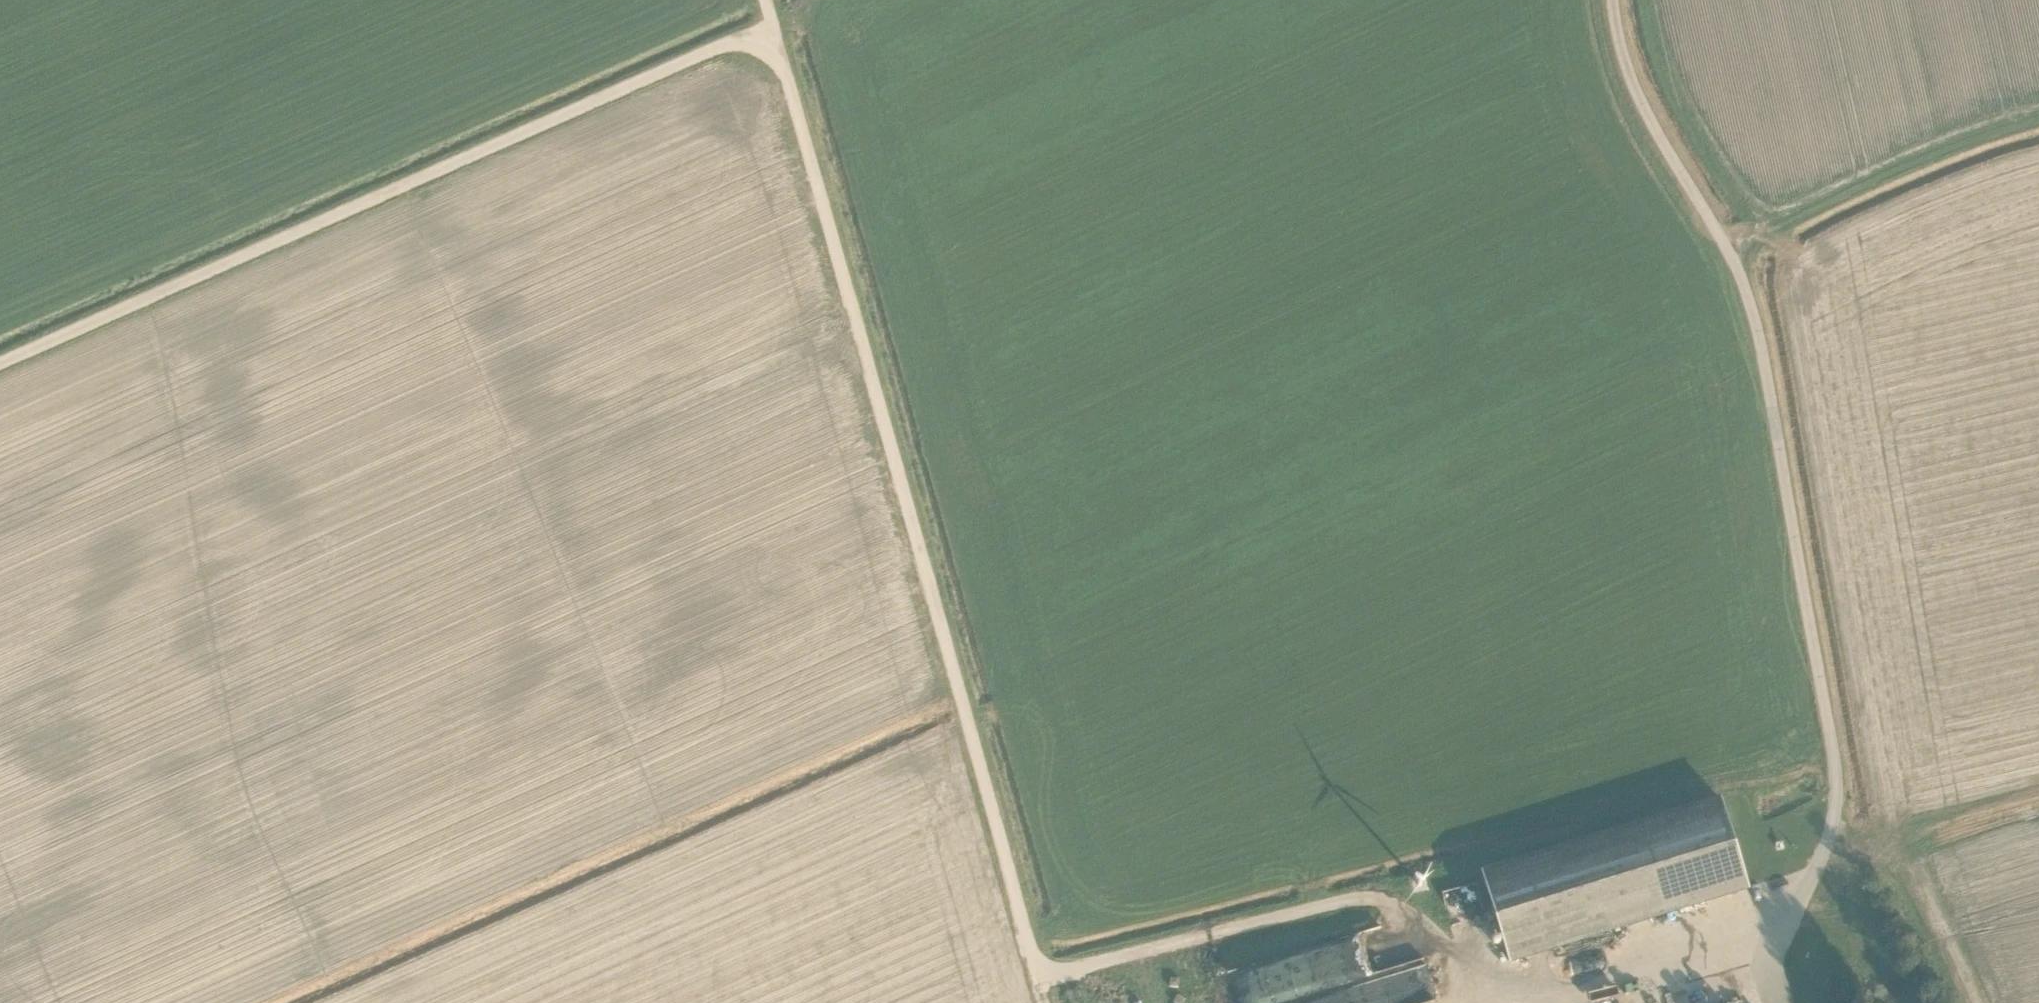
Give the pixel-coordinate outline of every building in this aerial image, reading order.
[(1748,887),(1722,800),(1482,873),(1509,960),(1748,887)]
